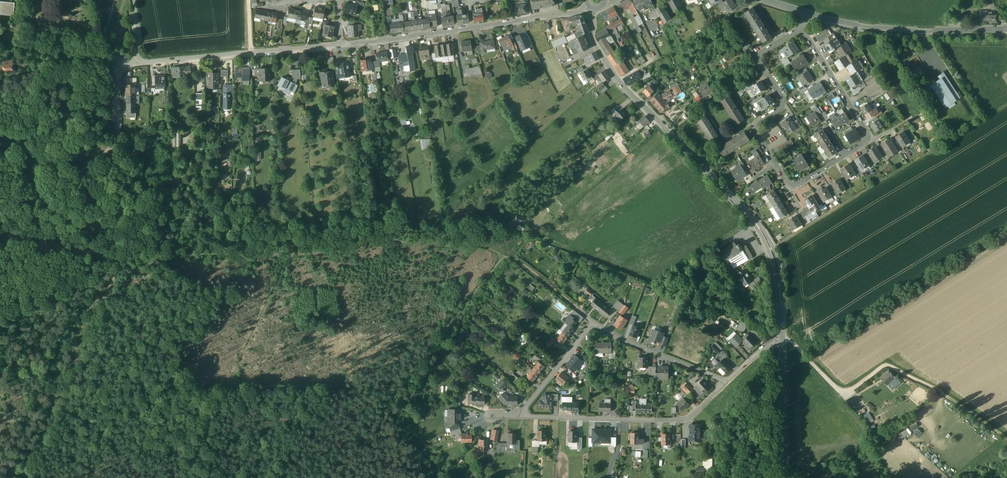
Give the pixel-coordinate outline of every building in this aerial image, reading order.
[(532,9),(554,6),(553,0),(531,0),(532,9)] [(622,2),(626,8),(626,9),(630,7),(634,5),(631,0),(626,0),(622,2)] [(634,5),(637,12),(648,6),(650,11),(650,14),(651,16),(654,17),(656,16),(657,18),(660,16),(655,8),(651,0),(631,0),(634,5)] [(676,12),(679,10),(682,9),(677,0),(670,0),(676,12)] [(722,0),(721,0),(717,3),(722,11),(726,8),(728,12),(731,10),(735,8),(736,7),(734,3),(732,4),(729,0),(727,0),(723,2),(722,0)] [(0,1),(0,12),(13,13),(14,3),(11,3),(11,2),(0,1)] [(622,1),(613,5),(614,6),(617,13),(626,8),(622,2),(622,1)] [(357,5),(346,3),(344,13),(356,15),(358,5),(357,5)] [(526,4),(516,5),(518,14),(518,16),(527,15),(527,13),(526,4)] [(669,20),(660,5),(655,8),(664,22),(664,23),(669,20)] [(614,6),(606,10),(611,19),(613,18),(618,15),(617,13),(614,6)] [(325,9),(315,7),(313,17),(323,19),(325,9)] [(752,8),(744,13),(754,28),(762,23),(752,8)] [(297,11),(288,9),(287,17),(296,19),(297,11)] [(681,14),(672,19),(676,26),(688,20),(682,9),(679,10),(681,14)] [(611,19),(606,10),(599,14),(604,22),(608,20),(611,19)] [(261,11),(259,19),(268,21),(270,13),(261,11)] [(306,12),(297,11),(296,19),(300,20),(305,21),(306,12)] [(987,14),(987,13),(984,13),(984,11),(980,11),(980,16),(980,21),(989,21),(989,16),(988,16),(988,14),(987,14)] [(277,14),(270,13),(268,21),(275,22),(277,14)] [(475,14),(472,14),(473,22),(483,21),(482,13),(475,14)] [(997,14),(990,14),(990,13),(987,13),(987,14),(988,14),(988,16),(989,16),(989,21),(989,22),(997,22),(997,14)] [(435,15),(428,15),(428,17),(428,19),(429,28),(436,27),(435,15)] [(578,25),(579,27),(586,24),(583,16),(581,15),(575,16),(575,17),(577,23),(577,22),(577,24),(578,23),(578,25)] [(575,17),(566,19),(566,20),(568,24),(567,25),(566,27),(566,29),(569,30),(571,30),(572,28),(572,27),(575,26),(578,25),(578,23),(577,24),(577,22),(577,23),(575,17)] [(425,19),(421,20),(422,29),(429,28),(428,19),(425,19)] [(621,19),(616,22),(615,21),(613,22),(615,27),(623,23),(621,19)] [(375,20),(368,20),(368,24),(369,28),(370,36),(377,35),(376,27),(375,20)] [(421,20),(414,21),(415,30),(422,29),(421,20)] [(565,29),(567,31),(567,32),(576,30),(575,26),(572,27),(572,28),(571,30),(569,30),(566,29),(566,27),(567,25),(568,24),(566,20),(562,21),(565,29)] [(762,23),(754,28),(763,43),(771,38),(762,23)] [(588,33),(586,24),(579,27),(579,28),(579,29),(578,30),(578,32),(577,32),(575,33),(575,34),(577,38),(588,33)] [(334,27),(324,25),(322,35),(326,36),(326,34),(332,36),(333,31),(334,27)] [(354,25),(348,25),(349,37),(359,37),(358,25),(354,25)] [(610,36),(606,29),(595,35),(597,42),(598,42),(602,49),(609,44),(608,43),(613,40),(611,36),(610,36)] [(524,34),(516,37),(522,51),(529,47),(529,46),(527,43),(528,43),(525,38),(524,34)] [(509,36),(500,39),(504,49),(506,48),(508,49),(513,47),(511,42),(509,36)] [(564,36),(551,42),(554,48),(555,48),(566,43),(567,42),(565,39),(564,36)] [(583,36),(569,42),(571,46),(576,45),(579,53),(588,49),(583,36)] [(830,41),(824,45),(829,54),(836,50),(839,48),(834,39),(830,41)] [(494,40),(480,42),(480,46),(481,51),(486,50),(495,48),(494,40)] [(470,41),(460,42),(461,50),(466,49),(467,51),(471,50),(470,41)] [(742,49),(746,51),(750,45),(747,42),(742,49)] [(793,42),(781,49),(786,56),(787,58),(798,50),(793,42)] [(566,43),(555,48),(557,53),(560,52),(563,59),(569,57),(565,47),(567,46),(566,43)] [(839,48),(836,50),(841,58),(844,56),(851,52),(846,43),(839,48)] [(613,52),(609,44),(602,49),(607,56),(613,52)] [(428,47),(418,48),(420,57),(424,57),(424,59),(429,58),(429,57),(428,50),(428,47)] [(386,52),(376,54),(377,61),(377,62),(379,62),(388,60),(386,52)] [(407,54),(398,56),(399,64),(400,67),(403,67),(403,65),(408,64),(409,67),(414,66),(412,52),(406,53),(407,53),(407,54)] [(595,52),(585,57),(589,64),(599,59),(595,52)] [(622,60),(620,62),(613,52),(607,56),(620,76),(629,71),(622,60)] [(803,54),(790,62),(796,71),(808,63),(803,54)] [(841,58),(834,62),(840,71),(846,67),(850,64),(844,56),(841,58)] [(370,59),(360,61),(362,71),(372,69),(370,59)] [(850,64),(846,67),(852,75),(855,73),(862,69),(856,60),(850,64)] [(12,63),(6,64),(6,65),(5,65),(6,71),(9,70),(9,72),(13,71),(12,63)] [(338,64),(338,69),(339,71),(338,71),(339,78),(350,76),(348,63),(338,64)] [(469,68),(466,69),(468,77),(476,75),(477,79),(482,78),(479,65),(469,68)] [(190,66),(179,67),(180,76),(185,75),(186,86),(191,86),(190,75),(191,75),(190,66)] [(249,68),(236,68),(236,76),(242,76),(242,80),(249,80),(249,68)] [(269,68),(255,69),(255,76),(259,76),(259,80),(270,80),(269,68)] [(587,69),(580,74),(585,81),(586,80),(591,77),(589,73),(587,69)] [(643,69),(635,73),(639,78),(646,74),(643,69)] [(300,70),(292,70),(292,79),(291,82),(295,84),(297,81),(296,79),(300,79),(300,70)] [(604,71),(598,75),(600,77),(603,82),(609,78),(604,71)] [(807,71),(798,77),(803,85),(813,79),(807,71)] [(332,72),(320,73),(322,87),(334,86),(332,72)] [(218,73),(208,73),(208,87),(212,87),(212,88),(217,88),(217,84),(218,73)] [(635,73),(624,79),(626,84),(629,82),(630,84),(639,79),(639,78),(635,73)] [(852,75),(845,79),(851,88),(861,82),(855,73),(852,75)] [(960,98),(943,73),(938,76),(940,79),(932,84),(931,81),(925,85),(929,91),(933,89),(945,107),(945,108),(948,106),(949,108),(955,104),(954,102),(958,99),(960,98)] [(165,76),(155,76),(155,88),(155,89),(159,89),(159,90),(165,90),(165,76)] [(285,79),(281,77),(277,86),(279,87),(277,91),(282,93),(283,91),(288,94),(290,91),(294,93),(297,85),(295,84),(291,82),(288,81),(288,78),(285,79)] [(754,85),(753,86),(755,89),(757,93),(765,89),(762,85),(760,82),(754,85)] [(807,90),(808,90),(810,95),(813,99),(826,91),(820,82),(807,90)] [(715,95),(707,83),(699,89),(706,101),(715,95)] [(132,85),(125,85),(125,86),(126,95),(135,94),(135,85),(132,85)] [(229,87),(224,87),(223,106),(229,106),(230,93),(232,93),(233,86),(229,85),(229,87)] [(652,89),(649,86),(643,91),(648,97),(654,92),(652,89)] [(135,94),(126,95),(126,104),(135,103),(135,97),(139,97),(138,94),(135,94)] [(658,94),(651,100),(655,106),(663,99),(660,96),(658,94)] [(720,100),(728,113),(736,108),(733,103),(734,103),(732,100),(728,95),(720,100)] [(763,98),(761,100),(763,103),(765,107),(773,102),(771,98),(770,99),(768,95),(763,98)] [(761,96),(753,101),(755,104),(756,103),(758,102),(761,100),(763,98),(761,96)] [(663,99),(655,106),(661,112),(666,108),(666,109),(667,108),(668,107),(670,107),(671,107),(671,105),(670,104),(669,104),(667,105),(665,102),(663,99)] [(955,104),(949,108),(948,106),(945,108),(945,107),(943,109),(953,123),(967,113),(958,99),(954,102),(955,104)] [(761,100),(758,102),(756,103),(758,106),(760,110),(765,107),(763,103),(761,100)] [(135,103),(126,104),(126,113),(135,113),(135,103)] [(868,103),(860,108),(865,115),(872,110),(877,106),(875,103),(869,106),(868,103)] [(739,113),(736,108),(728,113),(736,125),(744,120),(741,115),(740,112),(739,113)] [(872,110),(865,115),(867,119),(873,115),(878,112),(875,108),(872,110)] [(617,113),(615,116),(619,121),(627,114),(623,109),(617,113)] [(815,112),(807,116),(811,122),(809,122),(812,126),(821,121),(817,116),(815,112)] [(844,113),(837,117),(842,124),(845,121),(846,122),(849,120),(845,112),(844,113)] [(837,117),(835,113),(829,117),(836,128),(842,124),(837,117)] [(645,116),(639,121),(640,123),(644,127),(649,122),(645,116)] [(706,116),(698,122),(704,131),(712,126),(706,116)] [(793,124),(789,117),(782,121),(785,126),(785,127),(789,134),(797,129),(794,124),(793,124)] [(871,124),(870,124),(870,125),(871,124),(875,132),(883,127),(878,120),(878,119),(871,124)] [(712,126),(704,131),(710,141),(718,136),(712,126)] [(861,137),(856,128),(853,130),(846,135),(845,135),(850,143),(861,137)] [(822,130),(814,134),(818,140),(826,135),(822,130)] [(737,137),(732,140),(737,148),(749,140),(744,132),(739,135),(737,137)] [(909,141),(903,132),(896,137),(899,142),(901,145),(902,146),(909,141)] [(826,135),(818,140),(822,146),(829,141),(826,135)] [(890,138),(881,143),(884,149),(888,154),(888,155),(897,150),(894,145),(890,138)] [(725,156),(737,148),(732,140),(727,143),(724,144),(725,144),(720,148),(725,156)] [(829,141),(822,146),(825,151),(833,147),(829,141)] [(833,147),(825,151),(829,157),(836,152),(833,147)] [(876,147),(868,152),(874,162),(882,156),(879,152),(876,147)] [(753,154),(753,155),(756,158),(749,162),(754,169),(761,165),(760,165),(764,163),(757,152),(756,152),(755,152),(754,152),(753,153),(753,154)] [(808,165),(802,155),(794,160),(796,163),(794,164),(799,171),(808,165)] [(862,155),(855,160),(859,167),(861,170),(869,165),(867,163),(862,155)] [(853,171),(849,164),(841,169),(845,176),(847,179),(855,174),(853,171)] [(742,168),(740,165),(740,166),(731,171),(737,181),(746,175),(742,168)] [(767,175),(751,185),(754,190),(761,186),(763,189),(772,183),(767,175)] [(839,179),(831,183),(836,191),(837,193),(838,193),(845,188),(839,179)] [(825,187),(818,192),(821,198),(824,202),(824,201),(832,197),(825,187)] [(774,190),(766,195),(769,201),(777,196),(774,190)] [(777,196),(769,201),(773,207),(781,202),(777,196)] [(812,196),(805,200),(807,203),(806,204),(809,208),(817,203),(814,199),(812,196)] [(781,202),(773,207),(776,212),(785,207),(781,202)] [(817,203),(809,208),(812,212),(819,208),(817,203)] [(785,207),(776,212),(780,218),(788,213),(785,207)] [(811,214),(807,207),(803,209),(803,210),(807,216),(811,214)] [(803,210),(801,212),(801,213),(798,214),(802,220),(807,216),(803,210)] [(796,215),(787,221),(793,230),(801,225),(796,215)] [(734,242),(723,250),(721,253),(721,255),(721,257),(722,258),(724,259),(725,259),(726,259),(728,259),(731,263),(745,254),(741,247),(741,246),(739,243),(736,245),(734,242)] [(752,256),(746,245),(744,245),(741,246),(741,247),(745,254),(746,254),(748,259),(750,259),(752,258),(752,256)] [(745,254),(731,263),(730,263),(733,268),(748,259),(746,254),(745,254)] [(745,269),(737,274),(740,278),(739,281),(742,282),(744,285),(749,282),(752,280),(745,269)] [(759,277),(753,280),(756,285),(762,282),(759,277)] [(584,287),(580,292),(584,294),(586,292),(591,296),(593,293),(584,287)] [(525,288),(521,292),(527,296),(530,292),(525,288)] [(593,303),(591,305),(599,311),(603,305),(596,299),(593,303)] [(618,300),(613,307),(619,311),(624,305),(618,300)] [(611,311),(603,305),(599,311),(606,317),(611,311)] [(624,305),(619,311),(623,314),(628,308),(624,305)] [(583,318),(573,310),(570,315),(578,321),(580,322),(583,318)] [(578,321),(570,315),(566,319),(565,318),(563,319),(562,320),(562,321),(564,322),(565,322),(568,324),(574,329),(575,328),(575,327),(574,327),(578,321)] [(627,320),(620,316),(614,325),(621,329),(627,320)] [(748,325),(741,322),(737,328),(743,332),(748,325)] [(568,324),(562,332),(568,337),(574,329),(568,324)] [(633,325),(629,334),(637,337),(640,328),(633,325)] [(656,331),(651,333),(649,340),(655,342),(655,340),(660,342),(663,336),(664,333),(661,331),(660,332),(656,331)] [(562,332),(556,340),(562,344),(568,337),(562,332)] [(743,341),(736,334),(733,337),(733,338),(730,340),(736,347),(742,341),(743,341)] [(743,341),(742,341),(745,345),(746,344),(750,348),(756,343),(753,339),(751,337),(749,335),(743,341)] [(668,338),(663,336),(660,342),(659,344),(665,346),(668,338)] [(551,337),(545,344),(550,348),(555,341),(551,337)] [(722,349),(715,342),(713,344),(720,351),(722,349)] [(611,343),(595,343),(595,353),(596,353),(596,352),(603,352),(603,353),(611,353),(611,350),(611,343)] [(713,344),(711,347),(717,353),(720,351),(713,344)] [(577,352),(566,365),(574,371),(584,358),(577,352)] [(647,358),(639,358),(639,362),(639,366),(639,367),(648,367),(648,362),(647,362),(647,358)] [(726,362),(723,360),(717,366),(720,369),(720,368),(725,373),(731,367),(727,364),(728,364),(726,362)] [(538,362),(533,369),(539,374),(544,367),(538,362)] [(669,367),(659,367),(659,373),(659,377),(668,377),(669,367)] [(533,369),(526,377),(532,382),(539,374),(533,369)] [(888,371),(881,377),(887,384),(890,382),(896,387),(901,383),(895,376),(894,377),(888,371)] [(562,372),(556,379),(563,385),(569,378),(562,372)] [(518,378),(513,374),(509,378),(515,382),(518,378)] [(501,379),(496,386),(500,389),(505,383),(501,379)] [(702,379),(693,388),(701,396),(710,387),(702,379)] [(687,383),(683,387),(685,390),(687,392),(691,388),(687,383)] [(506,395),(504,393),(498,398),(505,405),(518,405),(518,397),(508,397),(507,396),(508,396),(507,395),(506,395)] [(474,394),(468,394),(468,404),(474,404),(474,405),(484,405),(484,397),(474,397),(474,394)] [(552,395),(543,395),(543,401),(539,401),(539,406),(543,406),(543,407),(552,407),(552,401),(552,395)] [(683,398),(677,404),(683,410),(689,404),(683,398)] [(604,402),(600,402),(600,411),(603,411),(603,412),(606,412),(606,411),(610,411),(610,404),(604,403),(604,402)] [(636,409),(636,412),(639,412),(642,412),(646,412),(646,405),(640,404),(640,403),(636,403),(636,409)] [(460,410),(449,410),(449,414),(448,414),(448,423),(460,423),(460,410)] [(868,412),(862,416),(868,425),(874,421),(868,412)] [(700,425),(689,425),(689,439),(692,440),(693,441),(696,441),(697,440),(700,440),(700,425)] [(601,429),(592,429),(592,438),(592,441),(601,442),(601,429)] [(611,430),(601,429),(601,442),(610,442),(610,437),(611,430)] [(499,431),(493,430),(492,430),(491,438),(497,439),(499,431)] [(546,431),(538,430),(538,441),(547,441),(547,437),(546,437),(546,431)] [(577,432),(569,431),(569,442),(577,442),(577,438),(577,432)] [(515,434),(507,433),(507,443),(507,444),(515,444),(515,440),(515,434)] [(639,433),(631,433),(631,443),(635,443),(643,444),(644,440),(639,439),(639,433)] [(471,434),(461,434),(461,442),(471,442),(471,434)] [(670,434),(662,434),(662,444),(670,444),(670,440),(670,434)] [(487,440),(479,440),(479,450),(484,450),(487,450),(487,440)] [(703,458),(703,467),(713,467),(713,458),(703,458)]
